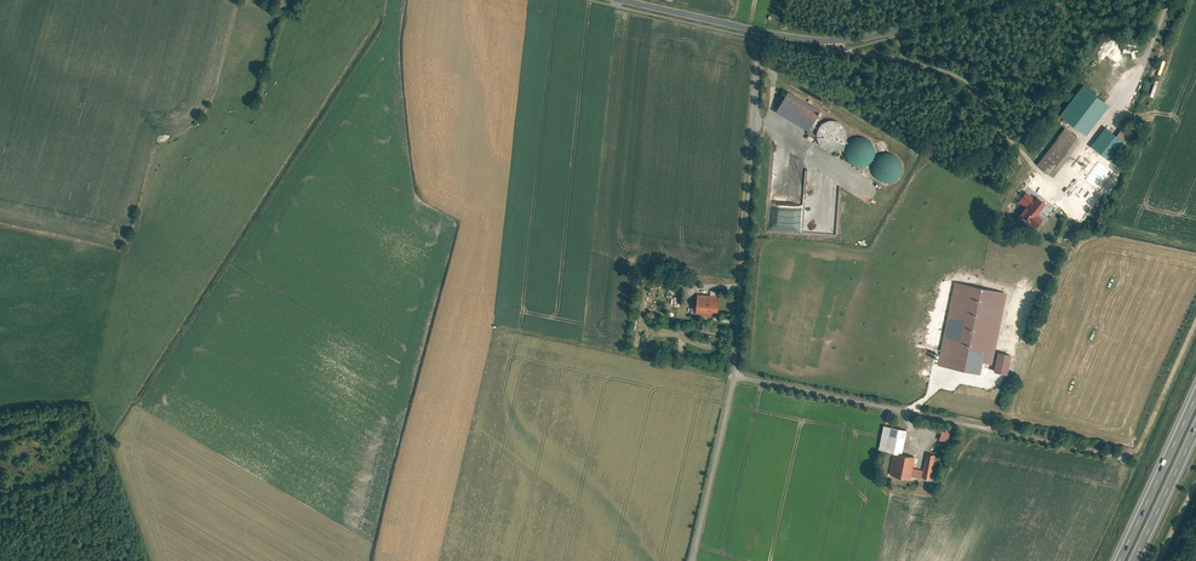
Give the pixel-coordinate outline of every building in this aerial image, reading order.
[(1156,96),(1161,81),(1157,79),(1152,95),(1156,96)] [(1084,84),(1061,114),(1084,132),(1107,102),(1084,84)] [(820,109),(785,90),(773,110),(809,130),(820,109)] [(1130,130),(1123,125),(1116,135),(1123,140),(1130,130)] [(1105,127),(1090,146),(1109,160),(1123,140),(1116,135),(1105,127)] [(1066,128),(1037,162),(1052,174),(1081,140),(1066,128)] [(862,138),(857,138),(852,140),(847,143),(845,148),(844,154),(845,159),(848,164),(853,167),(858,168),(864,167),(869,165),(872,160),(874,155),(874,149),(872,144),(868,140),(862,138)] [(1109,160),(1090,146),(1073,169),(1092,182),(1109,160)] [(891,154),(885,154),(880,156),(875,160),(873,164),(872,170),(873,175),(876,180),(881,183),(887,184),(892,184),(897,181),(900,176),(902,171),(902,166),(900,161),(896,157),(891,154)] [(1041,176),(1018,206),(1039,222),(1044,214),(1039,211),(1057,188),(1041,176)] [(1076,197),(1086,204),(1092,196),(1082,189),(1076,197)] [(1007,293),(954,283),(937,366),(981,375),(983,363),(993,365),(1007,293)] [(720,296),(697,294),(695,314),(718,316),(720,296)] [(659,320),(660,314),(648,312),(647,318),(659,320)] [(1001,351),(997,371),(1011,373),(1015,353),(1001,351)] [(906,429),(883,424),(878,449),(901,453),(906,429)] [(949,429),(942,427),(939,439),(946,440),(949,429)] [(929,479),(934,454),(926,452),(923,469),(921,478),(929,479)] [(889,474),(910,478),(911,476),(912,467),(914,457),(893,453),(889,474)] [(911,476),(921,478),(923,469),(912,467),(911,476)]
